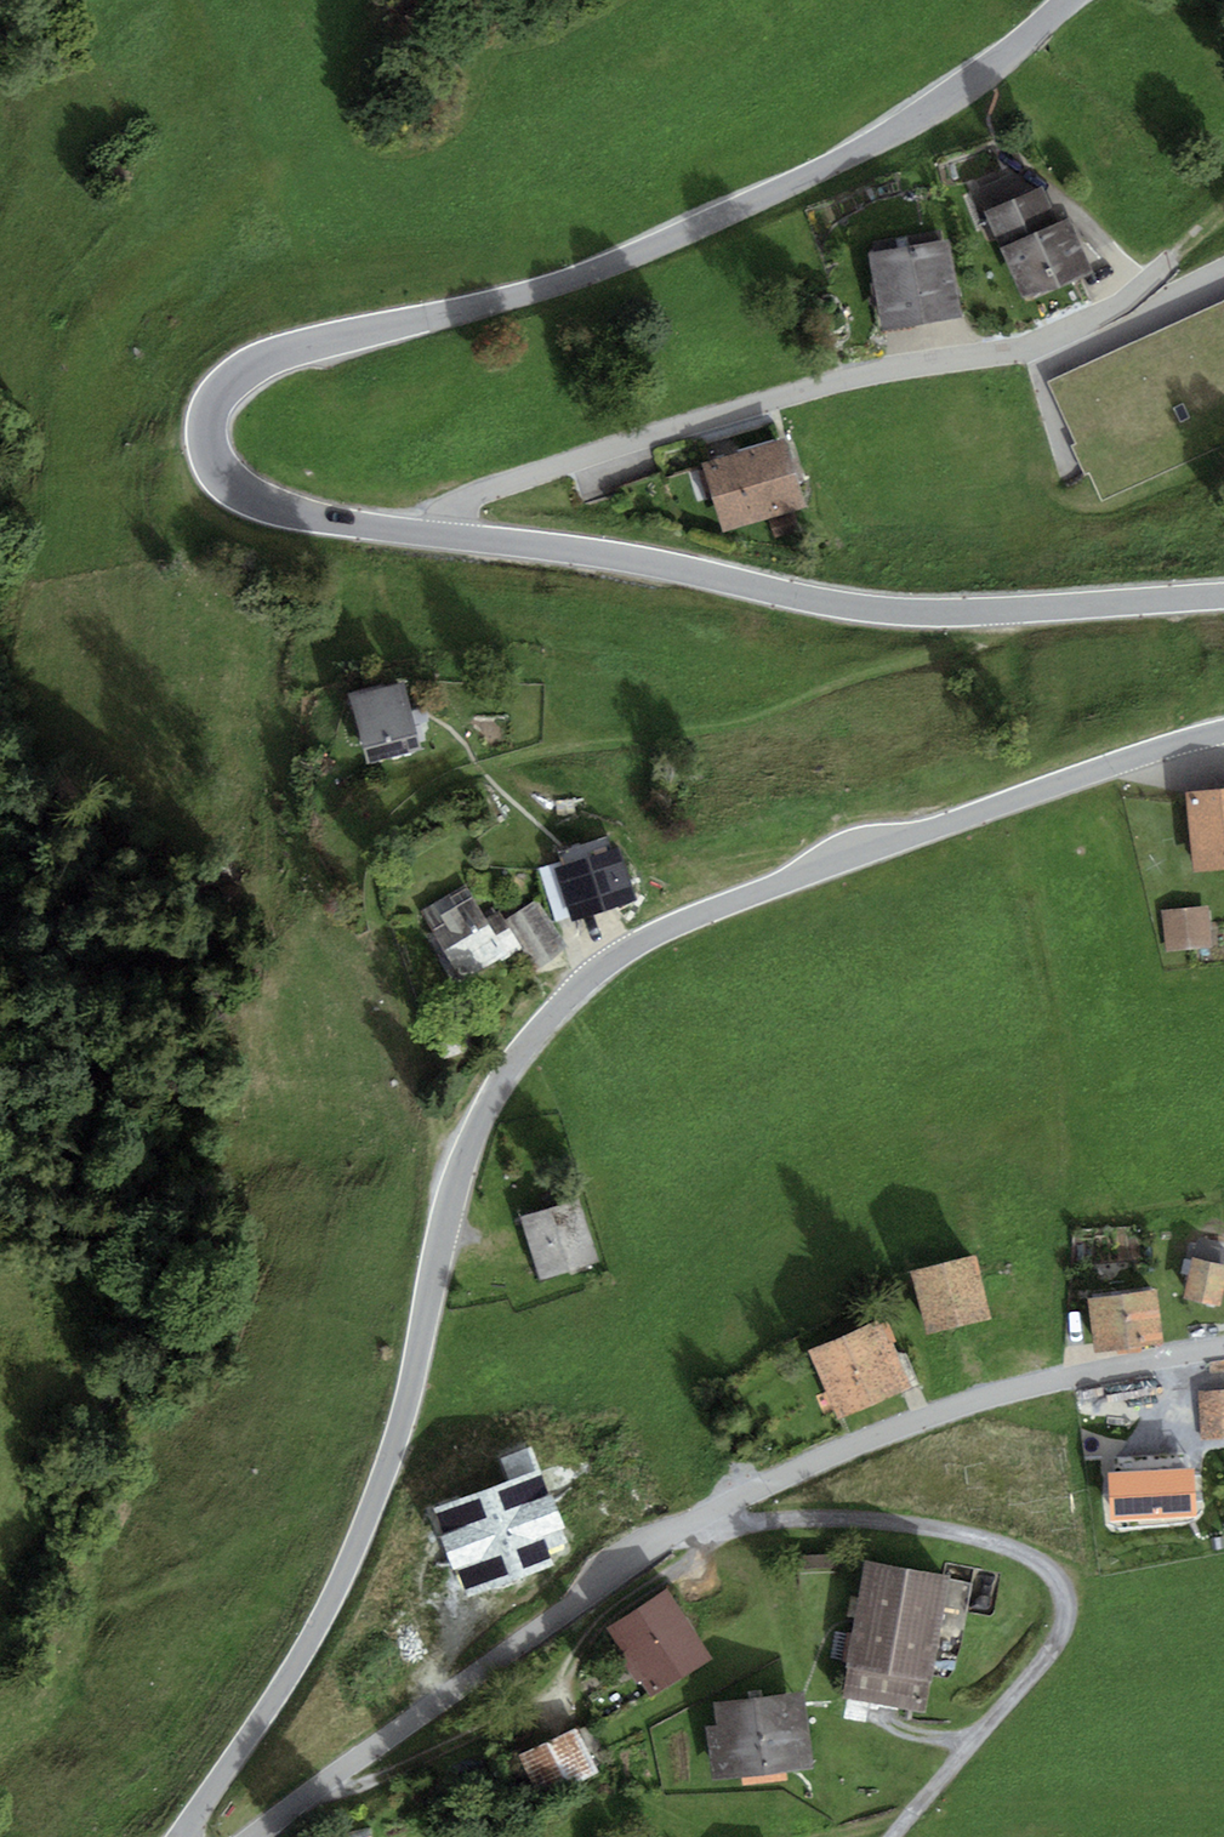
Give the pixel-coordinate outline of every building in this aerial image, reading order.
[(1071,191),(1007,213),(1036,300),(1101,278),(1071,191)] [(964,241),(885,254),(897,331),(976,319),(964,241)] [(797,447),(711,471),(730,539),(816,515),(797,447)] [(404,681),(350,694),(364,749),(418,736),(404,681)] [(1195,798),(1203,875),(1223,872),(1223,795),(1195,798)] [(539,868),(555,922),(578,915),(562,861),(539,868)] [(419,910),(461,983),(521,950),(499,911),(485,919),(465,884),(419,910)] [(537,900),(506,919),(536,967),(567,949),(537,900)] [(1208,913),(1165,916),(1168,955),(1211,952),(1208,913)] [(589,1207),(532,1219),(545,1278),(602,1265),(589,1207)] [(1200,1260),(1190,1298),(1223,1307),(1223,1266),(1200,1260)] [(986,1261),(921,1274),(934,1337),(999,1324),(986,1261)] [(1167,1295),(1098,1301),(1103,1353),(1172,1347),(1167,1295)] [(888,1323),(816,1353),(845,1422),(917,1392),(888,1323)] [(1200,1396),(1203,1443),(1223,1442),(1223,1395),(1200,1396)] [(960,1580),(876,1563),(849,1701),(933,1717),(960,1580)] [(676,1593),(614,1630),(655,1696),(716,1659),(676,1593)] [(811,1696),(722,1706),(725,1729),(713,1730),(719,1781),(819,1769),(811,1696)] [(582,1730),(524,1755),(544,1801),(602,1775),(582,1730)]
